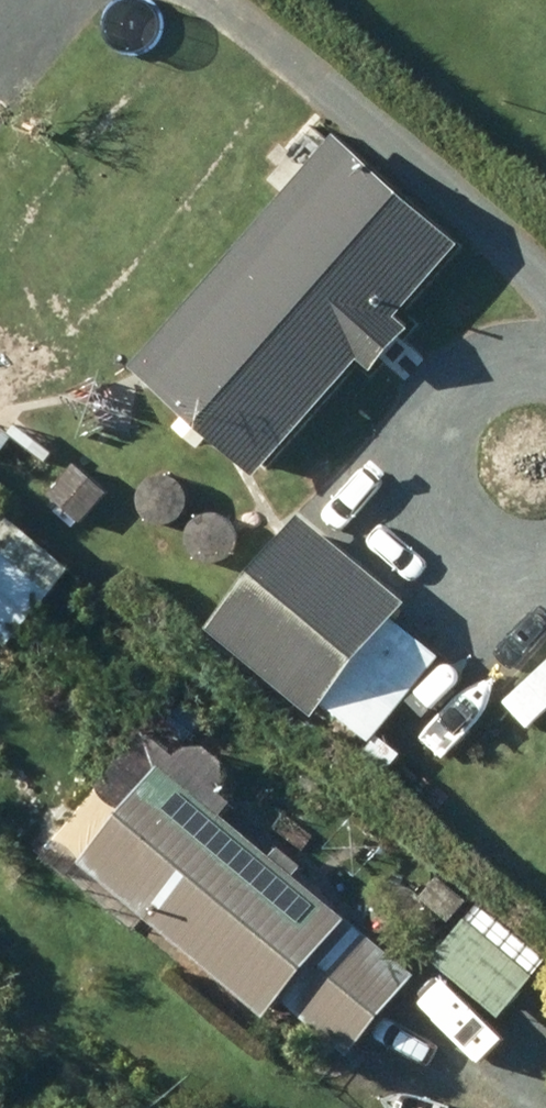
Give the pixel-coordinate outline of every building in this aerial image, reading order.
[(386,313),(450,241),(326,131),(311,148),(293,133),(267,162),(285,177),(122,362),(247,472),(350,355),(363,366),(399,325),(386,313)] [(70,461),(43,490),(75,519),(101,491),(70,461)] [(198,626),(308,715),(399,603),(290,514),(198,626)] [(63,569),(6,519),(0,526),(0,640),(63,569)] [(222,799),(210,789),(217,780),(220,766),(215,751),(203,742),(189,739),(175,744),(167,753),(134,726),(32,848),(127,928),(135,918),(252,1015),(269,994),(339,1052),(403,975),(283,875),(295,862),(272,842),(262,854),(211,811),(222,799)] [(413,895),(442,920),(460,900),(431,874),(413,895)] [(424,958),(493,1013),(539,956),(470,900),(424,958)]
